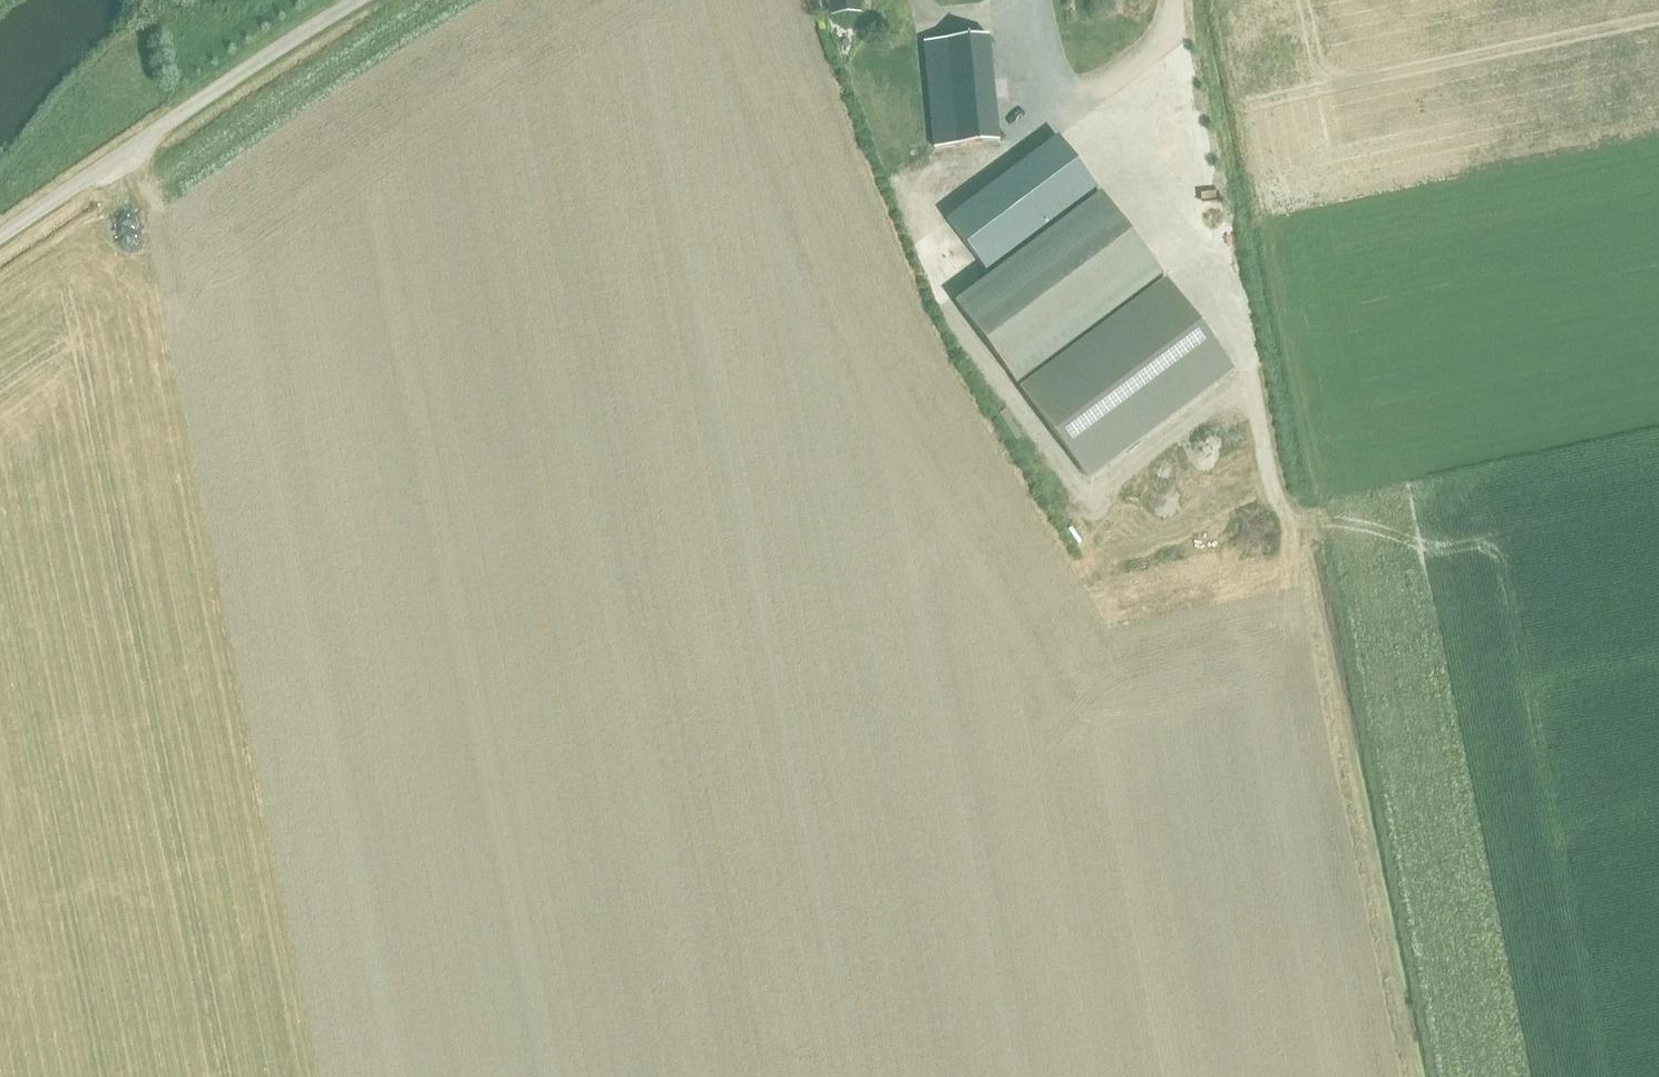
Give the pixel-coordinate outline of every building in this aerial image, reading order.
[(860,13),(858,0),(829,0),(830,15),(860,13)] [(998,142),(992,79),(988,36),(924,42),(934,148),(998,142)] [(985,271),(1095,189),(1056,138),(947,219),(985,271)] [(1018,383),(1160,277),(1099,194),(957,300),(1018,383)] [(1230,373),(1164,281),(1021,387),(1089,478),(1230,373)]
